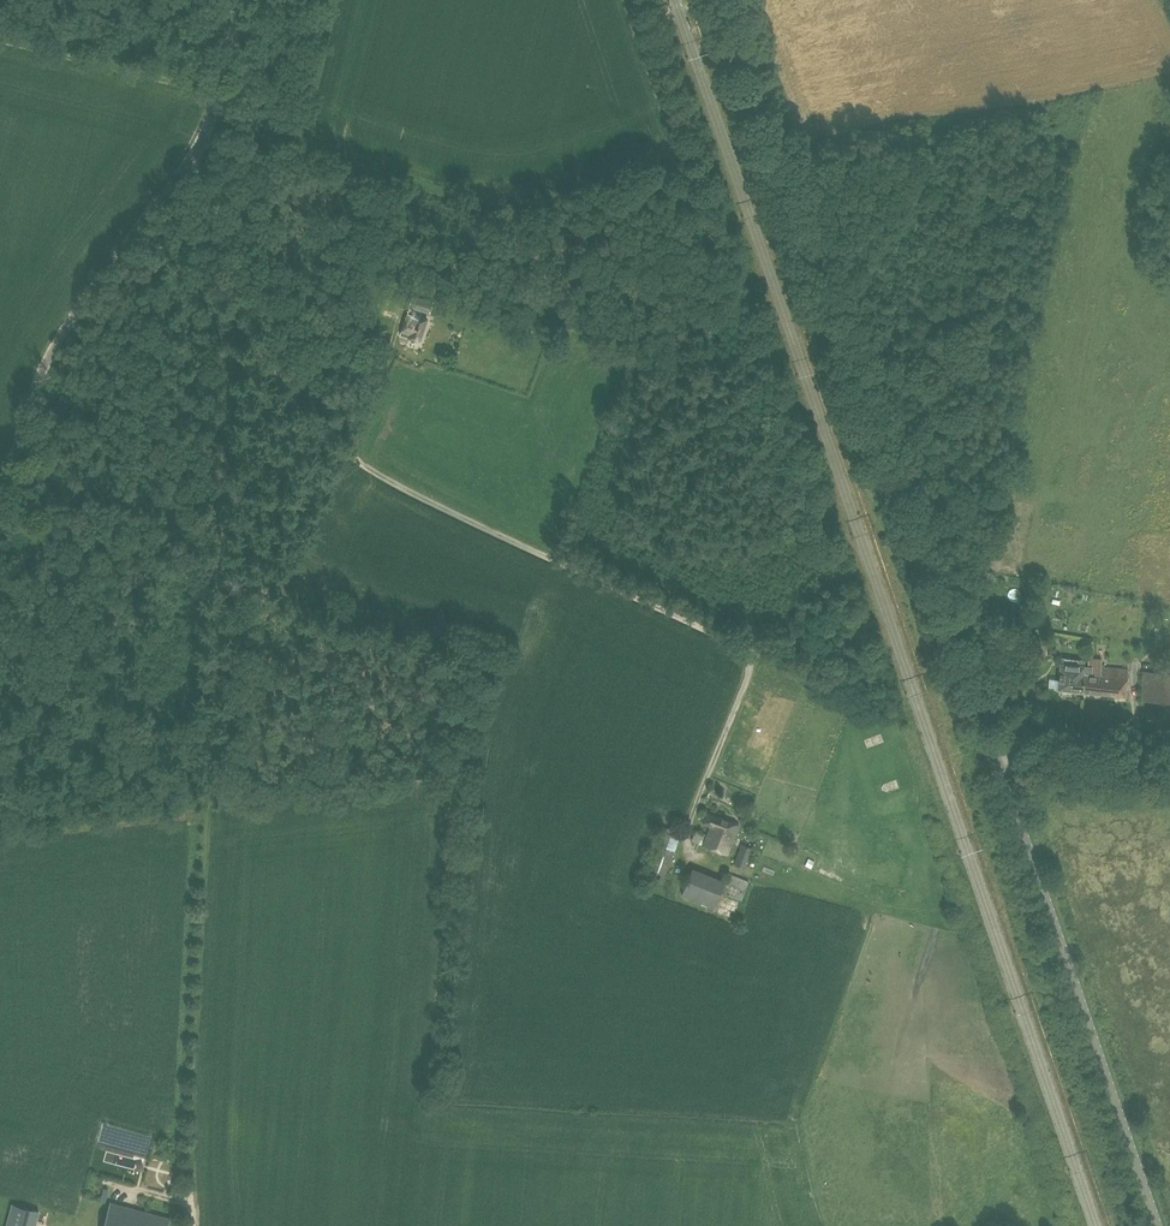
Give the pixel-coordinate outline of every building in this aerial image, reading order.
[(434,302),(413,295),(409,306),(430,313),(434,302)] [(420,342),(427,319),(416,315),(416,318),(407,315),(401,335),(420,342)] [(1042,659),(1045,640),(1034,638),(1030,657),(1042,659)] [(1058,689),(1081,692),(1083,665),(1068,664),(1069,658),(1061,657),(1058,689)] [(1106,667),(1092,666),(1092,660),(1085,660),(1085,665),(1083,665),(1081,692),(1103,694),(1126,696),(1128,669),(1106,667)] [(1015,707),(1012,721),(1024,723),(1027,709),(1015,707)] [(704,845),(728,854),(739,825),(707,813),(704,823),(711,826),(704,845)] [(742,845),(735,864),(744,869),(753,850),(742,845)] [(741,901),(750,882),(729,874),(722,893),(741,901)] [(721,892),(689,879),(682,896),(714,909),(721,892)] [(104,1225),(120,1225),(121,1223),(132,1225),(168,1225),(170,1218),(110,1202),(104,1225)] [(14,1205),(8,1225),(35,1225),(39,1212),(14,1205)]
